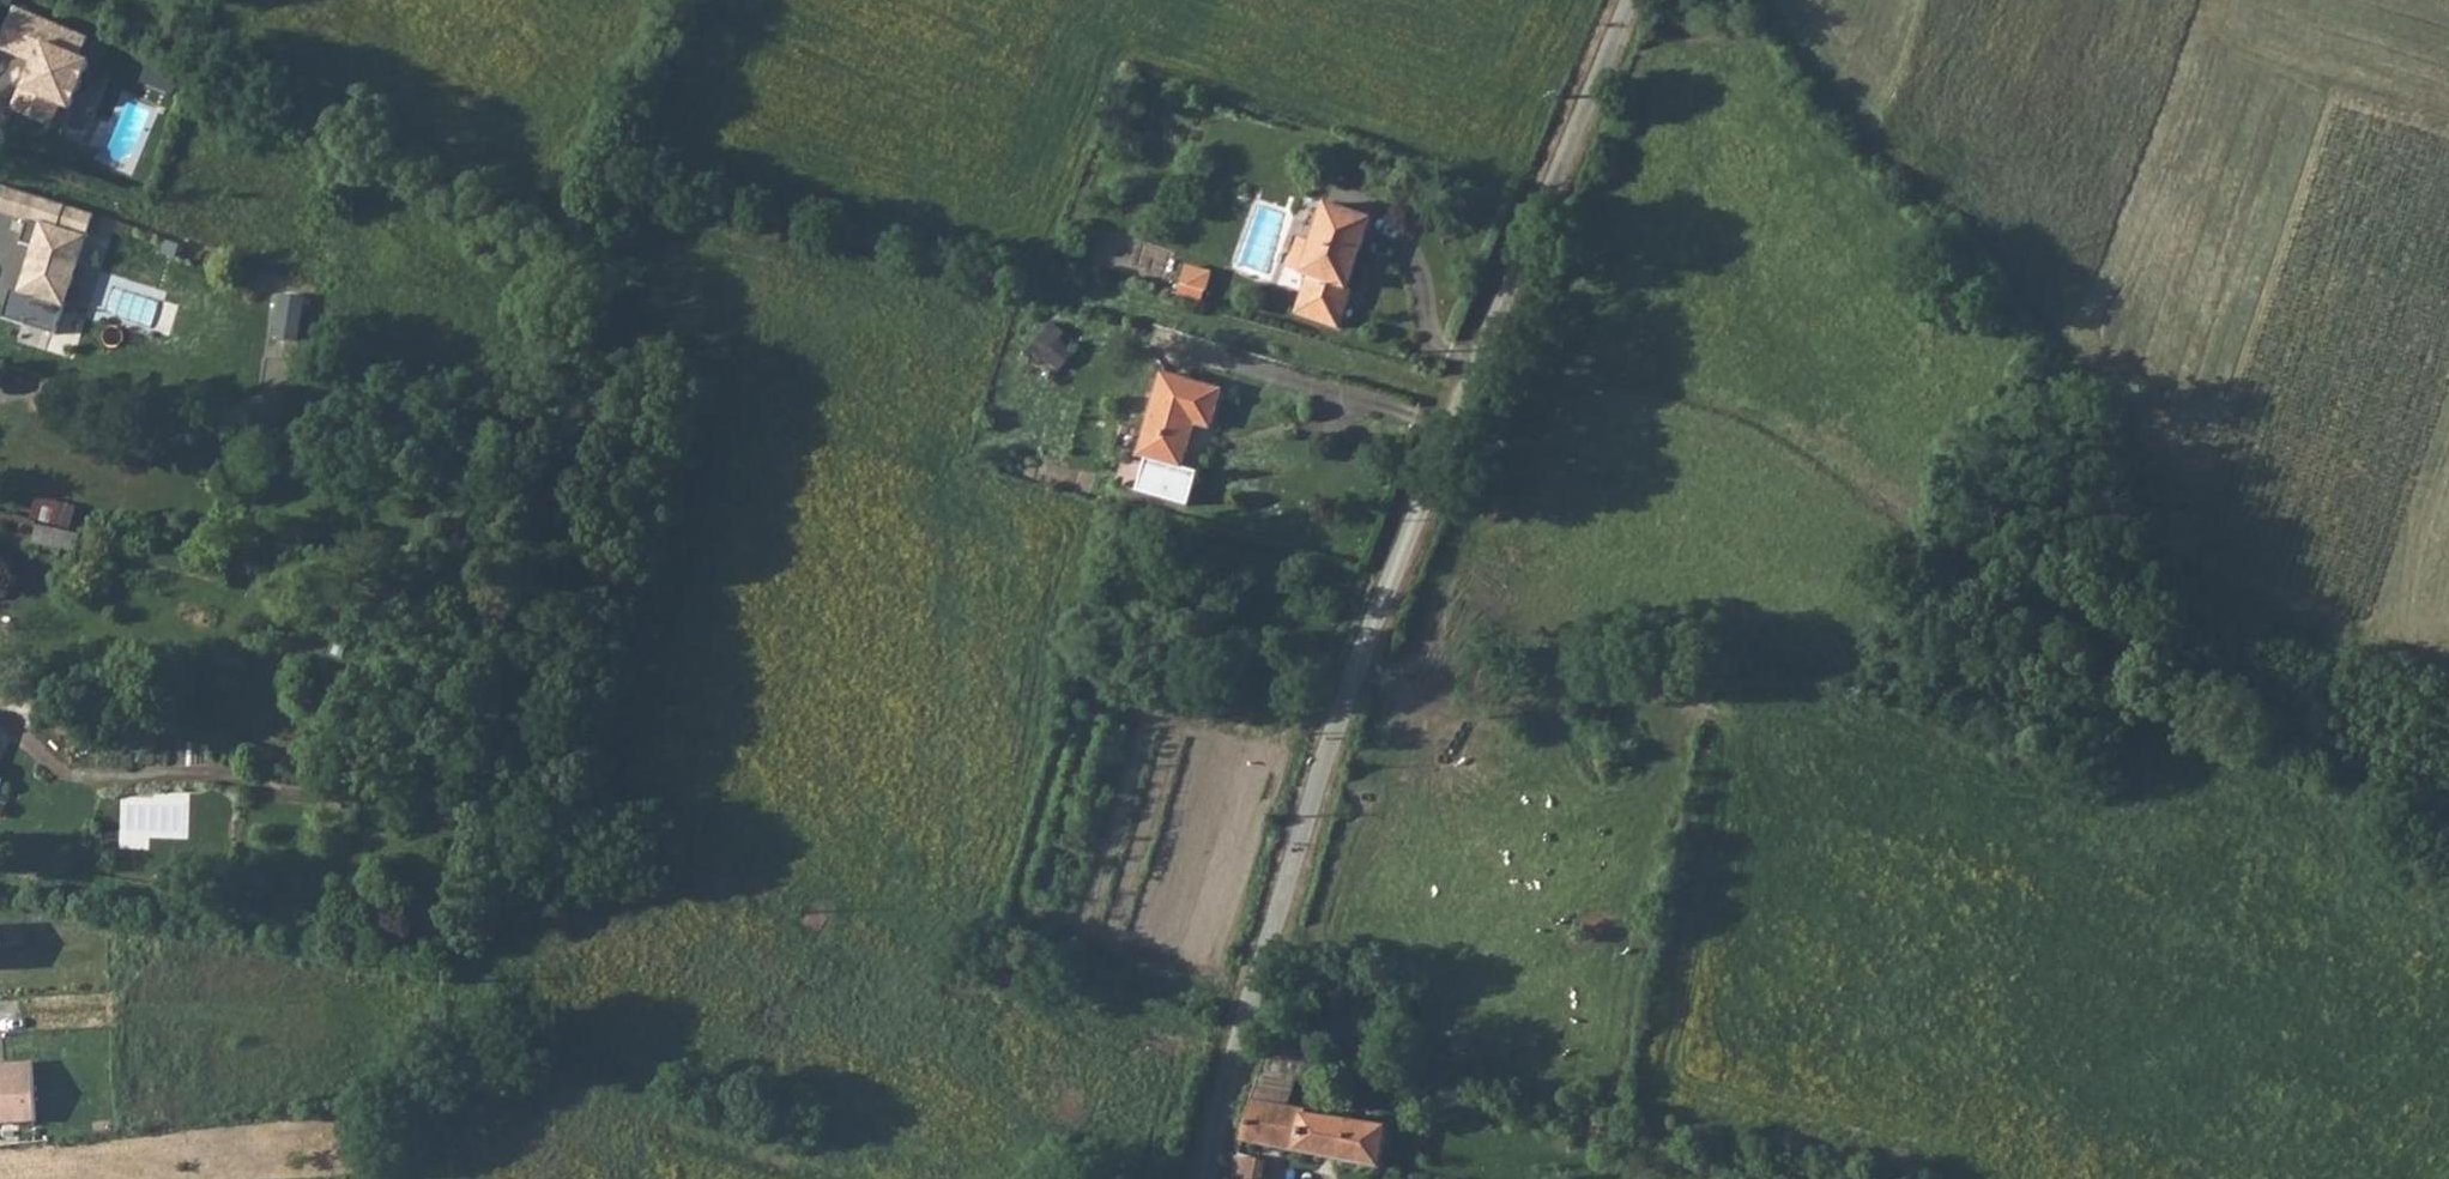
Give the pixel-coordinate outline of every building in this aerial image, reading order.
[(89,41),(17,10),(1,49),(37,64),(26,89),(24,88),(14,110),(53,127),(62,106),(72,110),(91,64),(81,60),(89,41)] [(179,94),(184,74),(164,69),(159,90),(179,94)] [(28,220),(21,243),(35,247),(31,257),(39,260),(35,272),(18,266),(9,295),(63,312),(86,238),(87,238),(94,214),(9,188),(1,212),(28,220)] [(1372,220),(1326,203),(1313,243),(1302,273),(1310,276),(1304,293),(1296,314),(1339,329),(1350,296),(1347,289),(1372,220)] [(1310,276),(1302,273),(1313,243),(1301,239),(1297,251),(1291,249),(1279,284),(1304,293),(1310,276)] [(215,253),(183,243),(180,253),(212,263),(215,253)] [(1203,290),(1214,256),(1190,248),(1179,282),(1203,290)] [(311,287),(270,275),(264,298),(280,302),(271,336),(298,343),(311,287)] [(1050,327),(1035,352),(1064,371),(1080,345),(1050,327)] [(1221,390),(1161,374),(1138,456),(1147,458),(1138,491),(1189,505),(1198,472),(1182,468),(1194,423),(1211,428),(1221,390)] [(123,392),(106,388),(103,405),(119,409),(123,392)] [(55,523),(60,505),(37,499),(32,517),(55,523)] [(82,534),(37,523),(33,542),(78,552),(82,534)] [(273,632),(257,627),(254,637),(271,642),(273,632)] [(349,642),(337,639),(332,654),(344,658),(349,642)] [(1300,1109),(1279,1106),(1295,1058),(1265,1053),(1252,1097),(1240,1139),(1251,1140),(1381,1169),(1388,1127),(1299,1114),(1300,1109)] [(0,1064),(0,1123),(33,1121),(30,1063),(0,1064)] [(1233,1178),(1252,1178),(1255,1164),(1236,1160),(1233,1178)]
